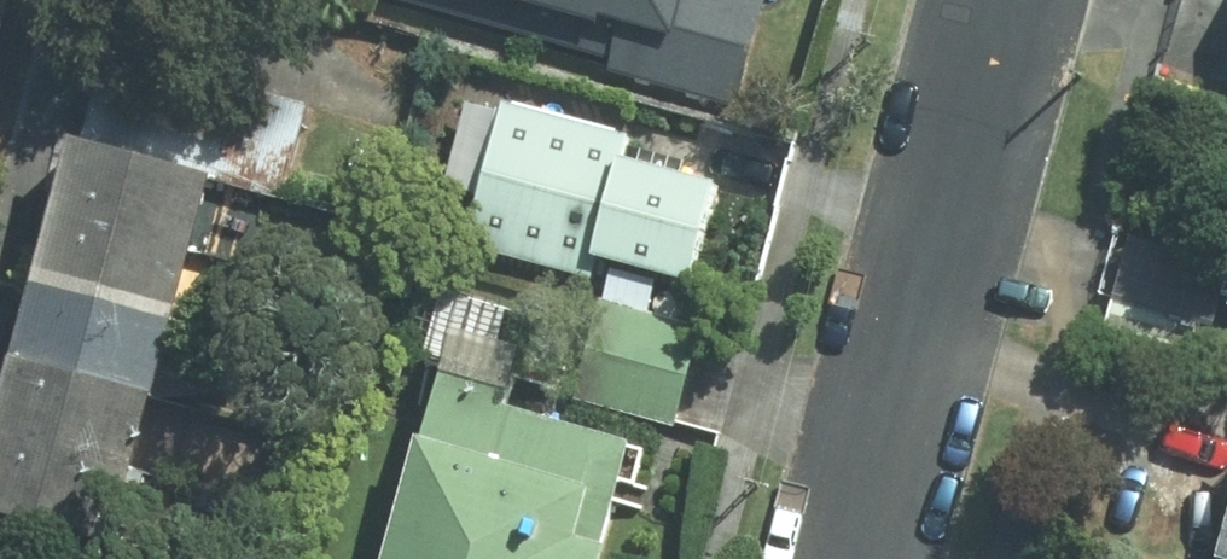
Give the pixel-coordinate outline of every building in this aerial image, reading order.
[(356,15),(732,111),(760,0),(360,0),(356,15)] [(110,56),(83,156),(59,150),(0,368),(0,534),(93,558),(103,558),(200,196),(279,218),(309,110),(110,56)] [(585,272),(685,296),(716,163),(497,113),(464,258),(582,285),(585,272)] [(590,300),(558,400),(669,435),(700,335),(590,300)] [(374,558),(595,558),(627,451),(424,391),(374,558)] [(1207,558),(1226,558),(1226,488),(1207,558)]
